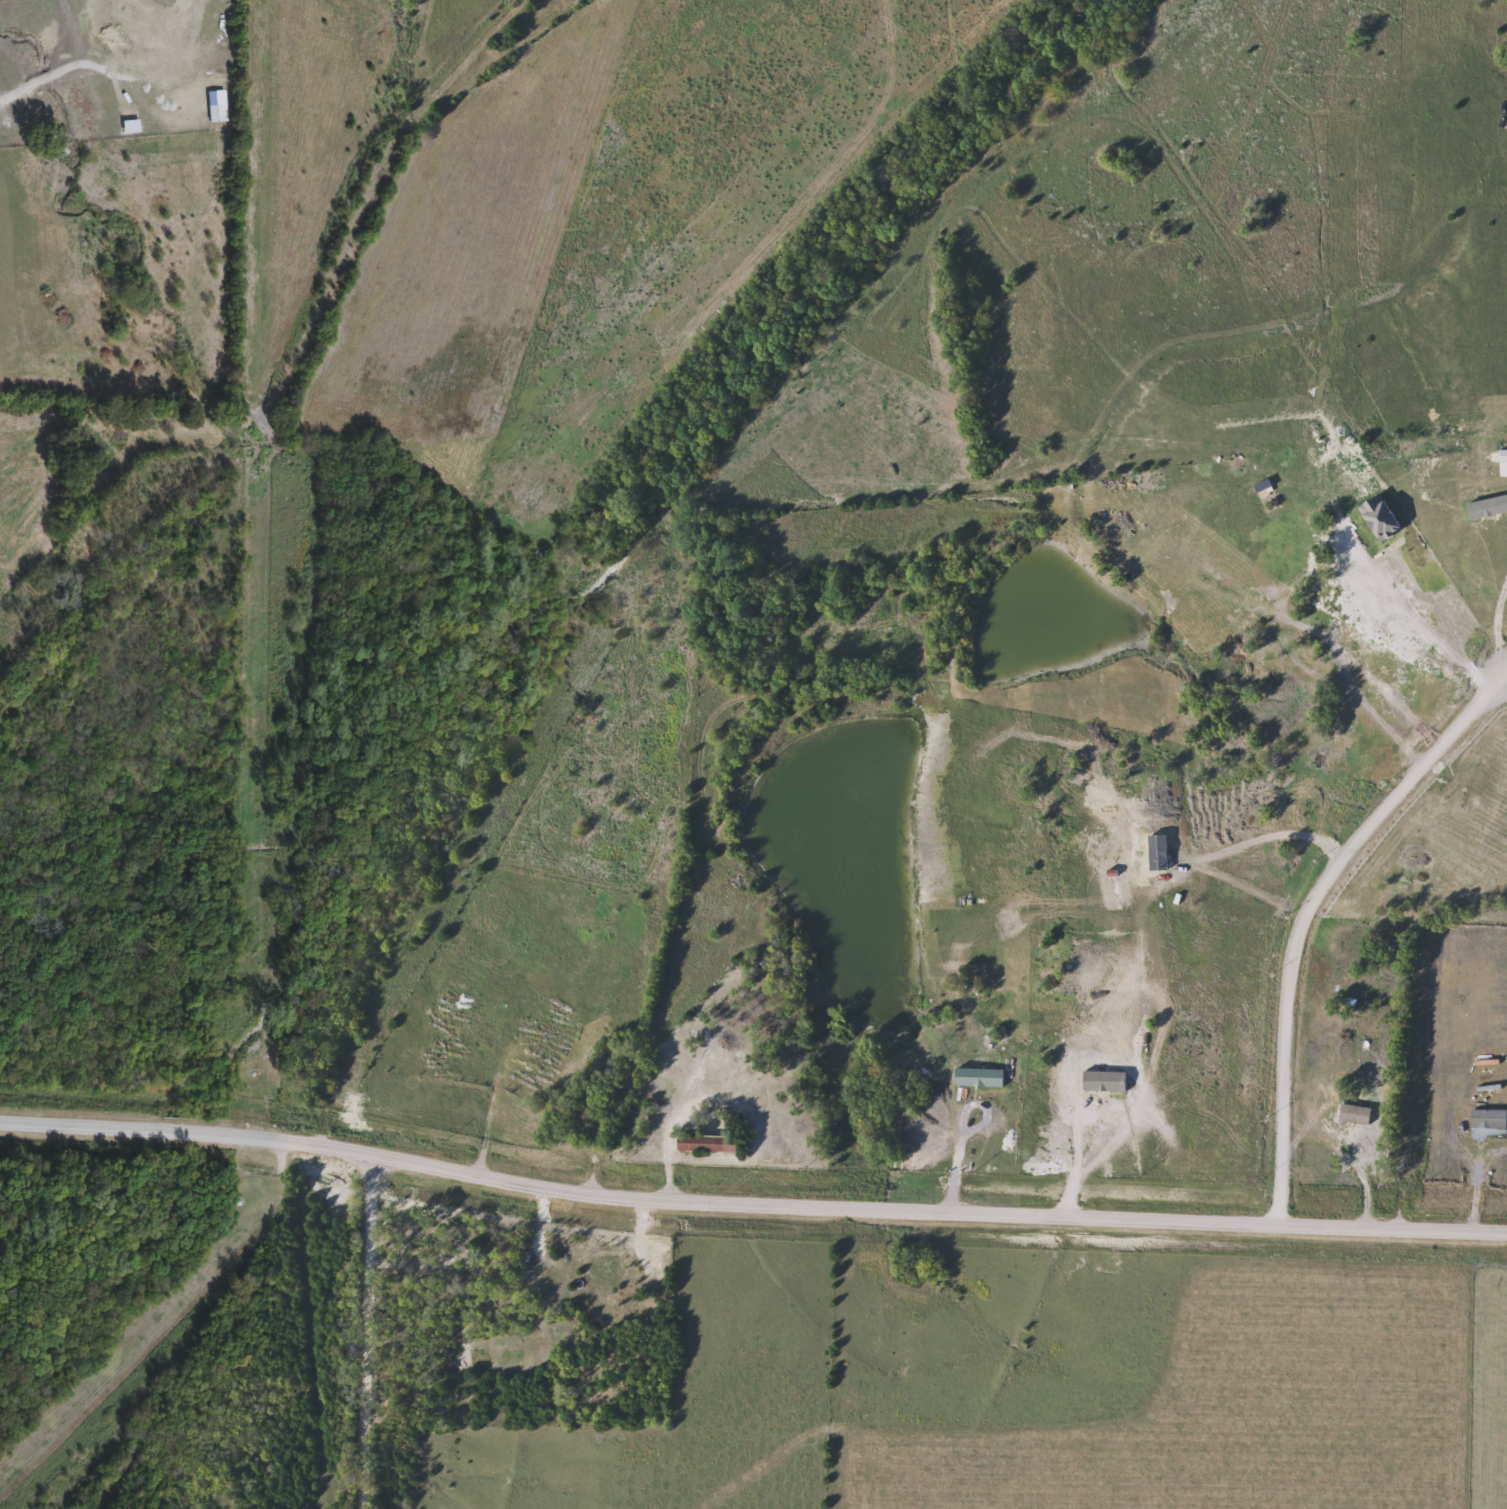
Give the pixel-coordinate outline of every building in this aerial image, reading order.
[(740,1153),(682,1153),(682,1137),(706,1137),(706,1119),(733,1119),(733,1138),(740,1138),(740,1153)]
